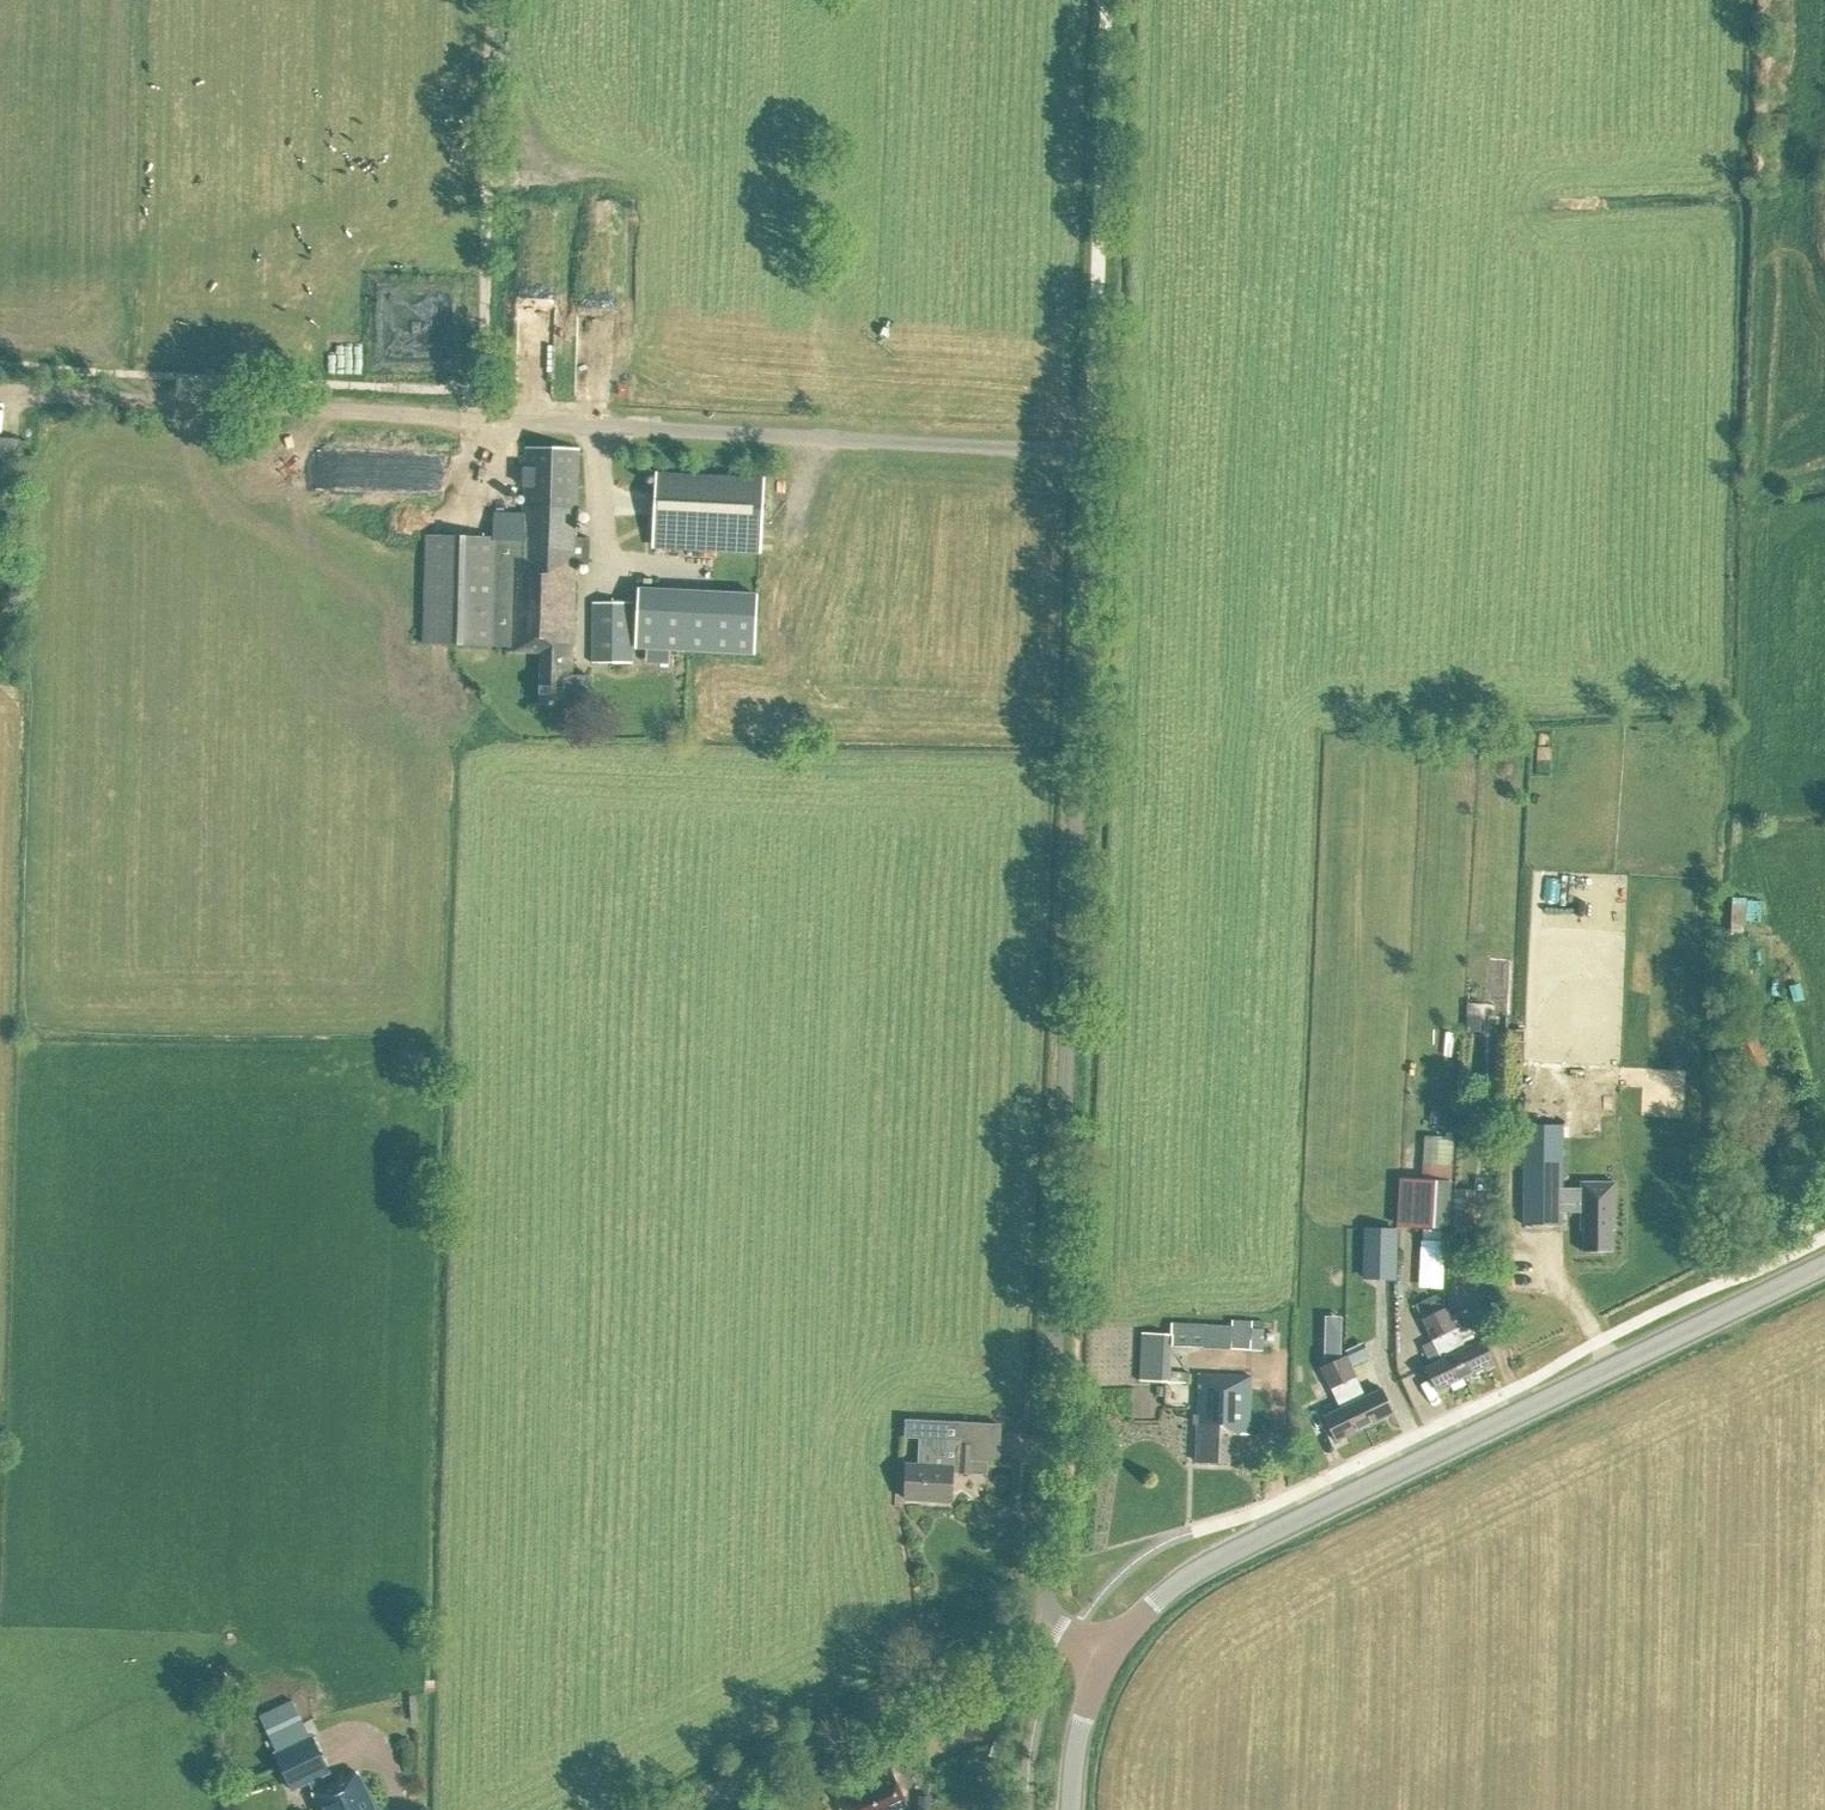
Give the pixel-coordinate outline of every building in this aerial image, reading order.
[(15,508),(17,464),(18,441),(0,440),(0,507),(15,508)] [(30,442),(18,441),(17,464),(29,465),(30,442)] [(527,507),(526,539),(426,534),(423,643),(508,646),(508,652),(541,653),(539,705),(563,705),(563,704),(587,705),(588,676),(571,676),(575,564),(589,565),(590,538),(576,538),(579,450),(526,448),(524,506),(527,507)] [(765,477),(655,472),(651,549),(761,554),(765,477)] [(754,582),(633,582),(634,638),(754,639),(754,582)] [(631,663),(632,603),(593,602),(593,663),(631,663)] [(1759,922),(1760,901),(1746,901),(1746,898),(1731,897),(1730,925),(1744,925),(1744,921),(1759,922)] [(1737,1045),(1719,1054),(1715,1055),(1725,1075),(1747,1065),(1750,1073),(1768,1065),(1752,1030),(1734,1038),(1737,1045)] [(1421,1179),(1418,1227),(1448,1229),(1452,1165),(1429,1164),(1428,1180),(1421,1179)] [(1592,1224),(1590,1251),(1620,1253),(1621,1225),(1626,1225),(1629,1184),(1589,1179),(1586,1224),(1592,1224)] [(1761,1196),(1767,1207),(1778,1202),(1772,1190),(1761,1196)] [(1451,1231),(1473,1233),(1475,1192),(1454,1191),(1451,1231)] [(1368,1228),(1367,1271),(1396,1271),(1396,1228),(1368,1228)] [(1446,1307),(1434,1313),(1465,1376),(1494,1362),(1483,1340),(1476,1343),(1467,1324),(1457,1329),(1446,1307)] [(1465,1376),(1434,1313),(1422,1319),(1432,1341),(1422,1346),(1431,1365),(1425,1368),(1436,1390),(1465,1376)] [(1231,1327),(1173,1325),(1172,1335),(1143,1333),(1141,1380),(1171,1382),(1172,1346),(1231,1348),(1231,1350),(1262,1351),(1264,1321),(1252,1321),(1252,1322),(1232,1321),(1231,1327)] [(1325,1365),(1333,1361),(1334,1361),(1340,1358),(1340,1332),(1325,1332),(1325,1365)] [(1334,1361),(1333,1361),(1364,1427),(1393,1413),(1382,1389),(1367,1396),(1345,1356),(1334,1361)] [(1364,1427),(1333,1361),(1325,1365),(1321,1367),(1333,1393),(1323,1398),(1331,1414),(1324,1417),(1335,1441),(1364,1427)] [(1229,1462),(1231,1434),(1249,1434),(1251,1376),(1199,1374),(1196,1461),(1229,1462)] [(973,1462),(973,1445),(961,1444),(961,1440),(919,1438),(918,1465),(906,1464),(905,1499),(951,1501),(953,1469),(958,1469),(957,1473),(989,1474),(989,1462),(973,1462)] [(276,1752),(312,1736),(294,1699),(259,1715),(276,1752)] [(275,1753),(292,1790),(308,1783),(321,1809),(376,1809),(358,1772),(328,1786),(323,1775),(329,1772),(312,1736),(276,1752),(275,1753)] [(891,1770),(834,1794),(841,1809),(909,1809),(891,1770)]
